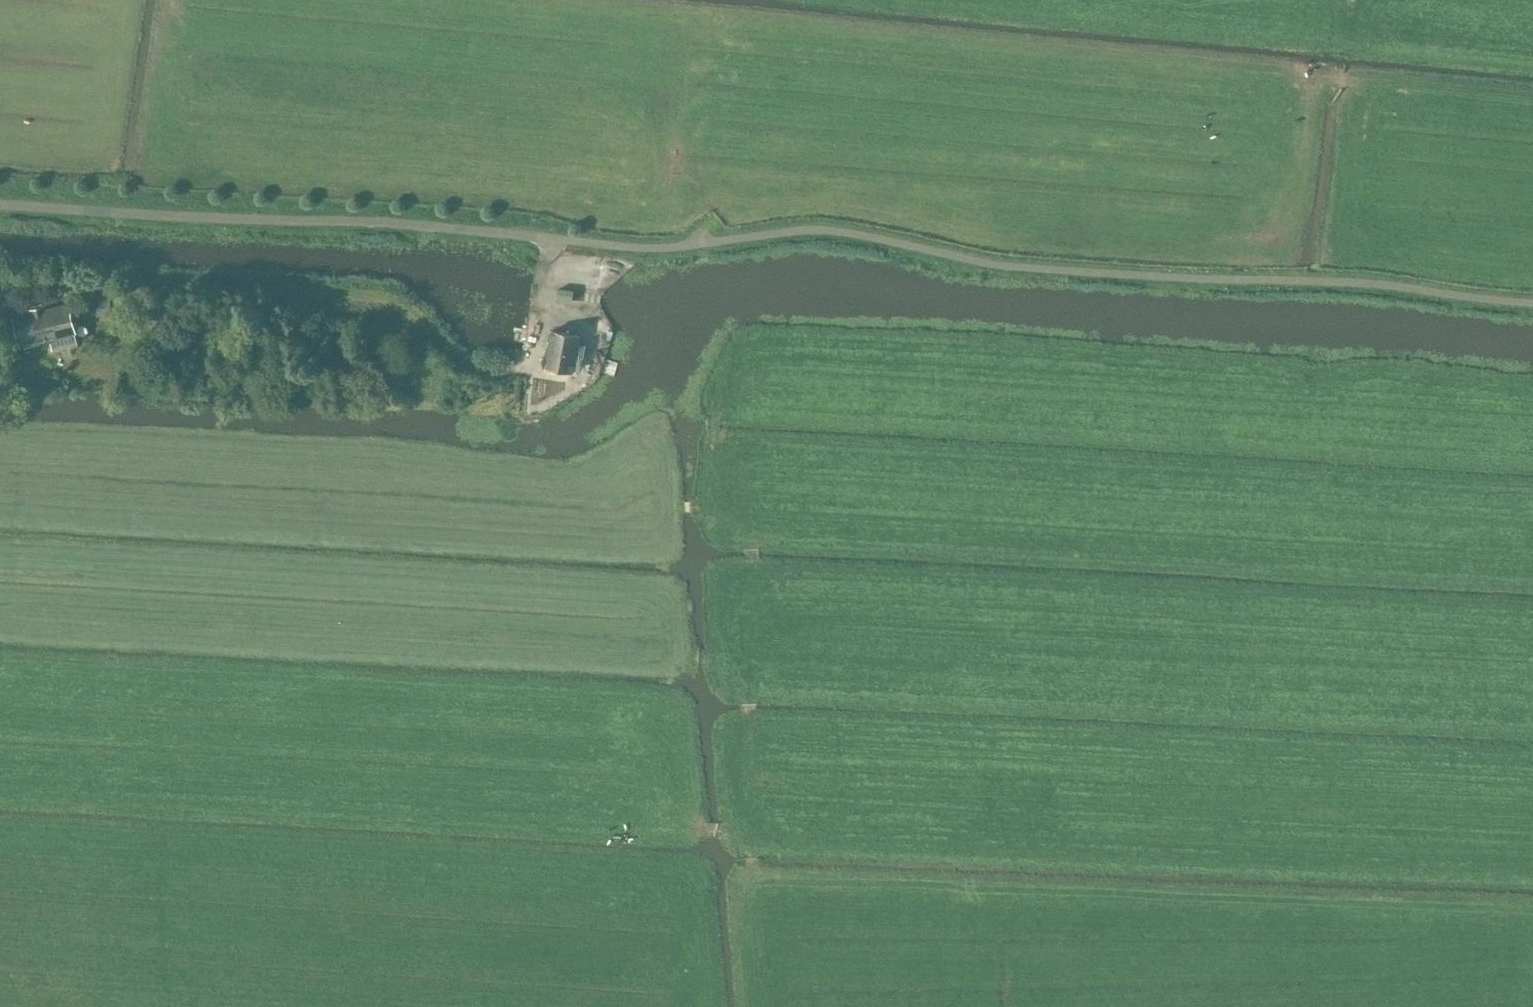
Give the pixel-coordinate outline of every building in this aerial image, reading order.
[(102,298),(87,297),(86,315),(102,316),(102,298)] [(14,318),(21,343),(75,330),(68,304),(45,310),(44,305),(30,309),(32,313),(14,318)] [(580,334),(550,329),(543,367),(573,372),(580,334)] [(383,336),(379,351),(391,354),(395,338),(383,336)]
